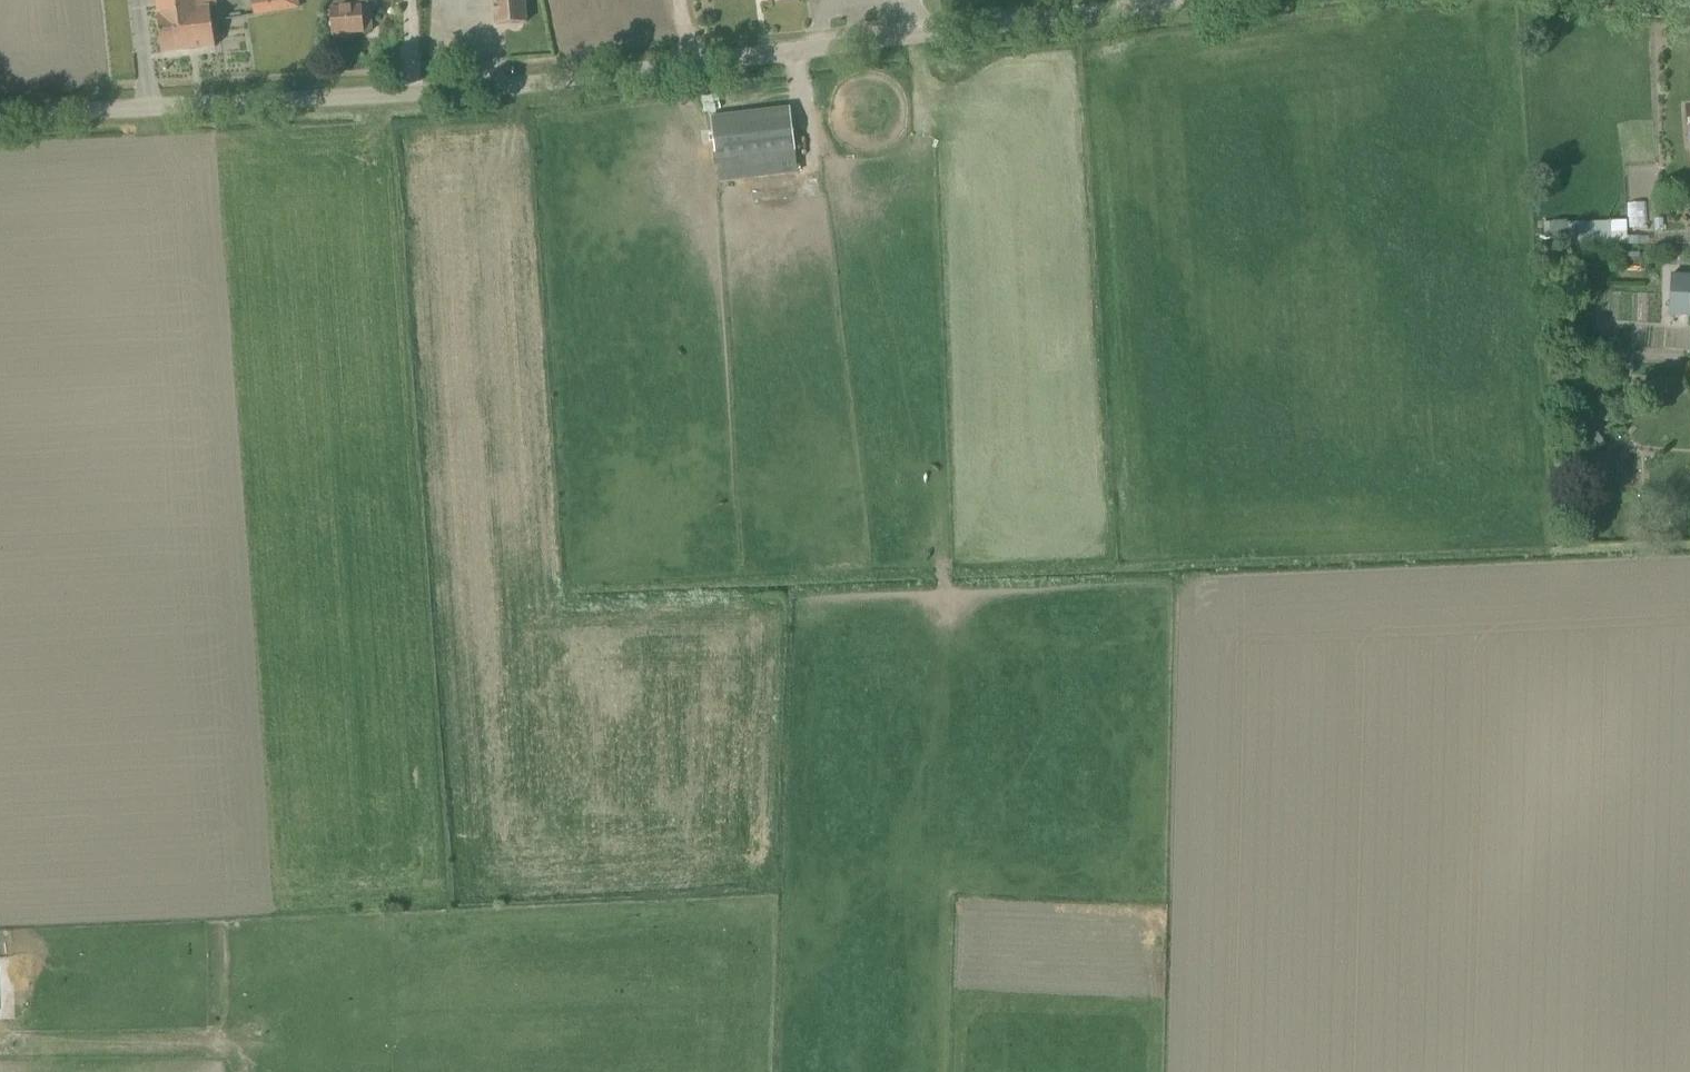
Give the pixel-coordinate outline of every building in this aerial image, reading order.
[(215,0),(155,0),(162,52),(216,46),(210,6),(216,5),(215,0)] [(300,0),(252,0),(254,13),(301,6),(300,0)] [(370,7),(369,7),(368,0),(332,0),(332,10),(331,10),(333,38),(351,36),(351,33),(372,31),(370,7)] [(497,24),(527,22),(525,0),(494,0),(497,24)] [(711,117),(717,166),(796,156),(790,107),(711,117)] [(1556,245),(1631,243),(1631,219),(1555,221),(1556,245)] [(1672,315),(1689,315),(1689,275),(1673,274),(1672,315)]
